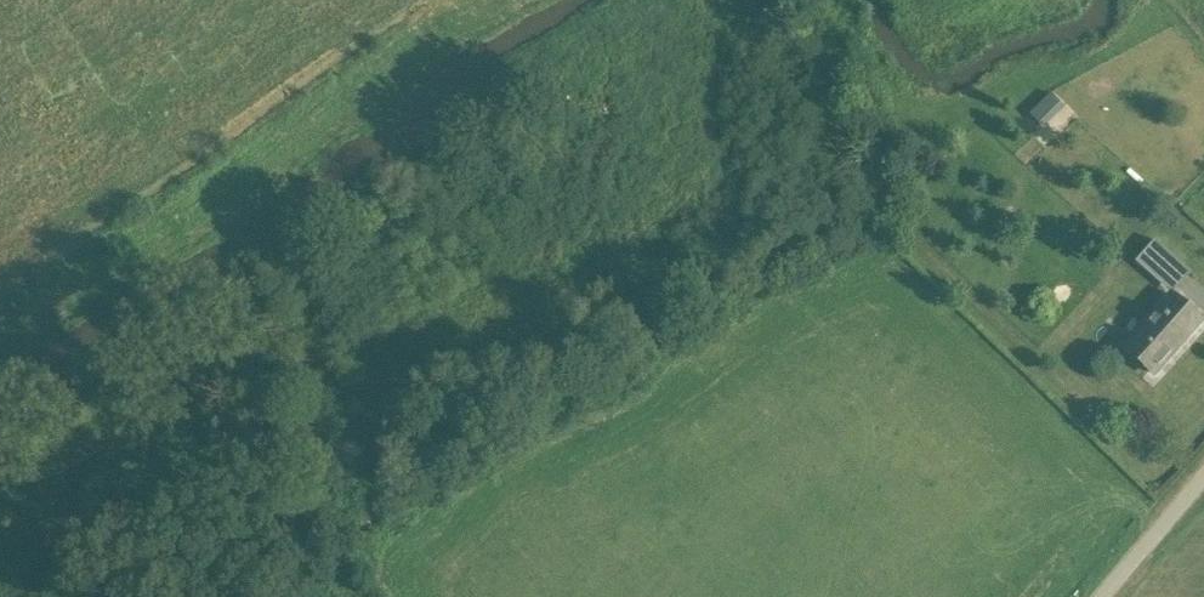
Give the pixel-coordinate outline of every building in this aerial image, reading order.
[(1042,126),(1067,107),(1055,91),(1030,109),(1042,126)] [(1154,241),(1135,261),(1159,282),(1178,262),(1154,241)] [(1123,348),(1153,374),(1200,320),(1171,294),(1123,348)]
